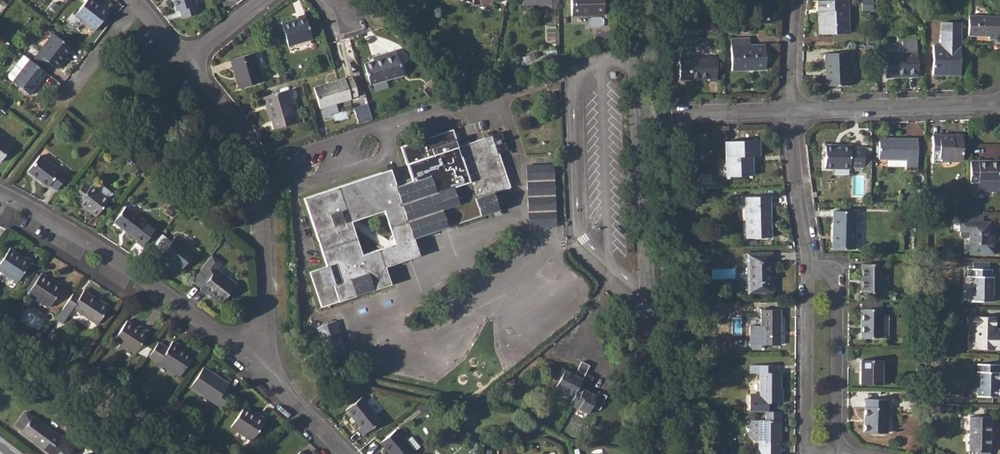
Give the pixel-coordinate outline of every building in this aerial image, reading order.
[(75,15),(94,31),(110,10),(104,5),(103,6),(95,0),(87,0),(75,15)] [(176,11),(179,11),(181,19),(200,13),(196,0),(173,0),(176,11)] [(571,15),(604,15),(603,0),(571,0),(571,15)] [(817,1),(817,11),(821,11),(822,35),(849,33),(847,0),(846,0),(841,0),(817,1)] [(297,18),(281,23),(288,47),(312,40),(305,14),(297,16),(297,18)] [(967,36),(988,37),(988,39),(998,39),(998,30),(999,30),(999,16),(968,16),(967,36)] [(960,31),(941,31),(940,45),(933,45),(932,74),(959,75),(960,31)] [(53,33),(31,61),(46,73),(52,65),(57,69),(68,55),(69,56),(74,50),(53,33)] [(749,38),(730,39),(730,70),(764,69),(764,45),(749,45),(749,38)] [(902,52),(884,52),(885,77),(918,76),(916,39),(901,40),(902,52)] [(379,59),(364,63),(370,85),(403,75),(395,51),(378,55),(379,59)] [(254,52),(230,60),(238,89),(262,82),(254,52)] [(826,76),(821,76),(821,86),(849,85),(848,53),(825,54),(826,76)] [(20,72),(13,81),(29,95),(47,73),(46,73),(31,61),(24,55),(15,68),(20,72)] [(715,58),(689,59),(689,79),(708,79),(708,81),(716,81),(715,58)] [(345,78),(314,87),(320,108),(351,99),(351,98),(358,96),(352,78),(346,79),(345,78)] [(287,90),(261,98),(264,105),(265,105),(270,121),(294,115),(287,90)] [(368,103),(355,107),(359,122),(373,118),(368,103)] [(303,199),(327,266),(310,272),(321,308),(391,284),(385,268),(389,266),(419,256),(413,238),(498,210),(493,193),(509,187),(500,159),(498,153),(506,150),(500,132),(483,138),(464,144),(458,146),(452,129),(401,147),(412,181),(408,182),(399,185),(396,187),(390,169),(303,199)] [(962,136),(932,136),(932,163),(940,163),(940,159),(962,159),(962,136)] [(878,159),(887,159),(906,160),(906,166),(906,169),(917,169),(917,140),(910,140),(910,137),(878,137),(878,159)] [(0,163),(12,148),(0,139),(0,163)] [(758,141),(725,141),(726,176),(751,176),(751,156),(758,156),(758,141)] [(825,146),(824,167),(850,168),(850,166),(863,167),(863,147),(851,147),(850,146),(825,146)] [(40,156),(28,171),(48,187),(50,185),(56,190),(67,177),(40,156)] [(999,161),(969,161),(969,181),(978,182),(978,191),(998,191),(998,181),(999,161)] [(529,163),(528,225),(556,226),(557,164),(529,163)] [(84,182),(73,197),(79,201),(78,202),(96,217),(113,195),(113,194),(103,186),(101,188),(94,183),(91,187),(84,182)] [(769,196),(746,196),(747,238),(770,237),(770,221),(768,221),(767,205),(769,205),(769,196)] [(126,206),(114,222),(136,240),(135,241),(142,247),(155,229),(126,206)] [(833,211),(831,248),(854,249),(855,211),(833,211)] [(229,216),(224,223),(231,229),(236,222),(229,216)] [(983,221),(959,221),(959,231),(969,231),(969,254),(993,254),(994,242),(989,242),(989,233),(989,222),(983,221)] [(174,237),(158,257),(165,263),(166,262),(179,272),(195,253),(174,237)] [(22,276),(29,265),(32,260),(25,256),(24,258),(10,248),(0,263),(0,271),(17,283),(22,276)] [(768,253),(746,253),(748,294),(772,293),(772,280),(770,279),(768,253)] [(861,264),(861,292),(882,293),(882,264),(861,264)] [(991,269),(967,268),(967,276),(971,276),(971,301),(992,301),(993,276),(991,276),(991,269)] [(216,269),(200,290),(207,295),(208,293),(221,304),(236,284),(216,269)] [(41,273),(28,293),(49,308),(63,286),(56,281),(55,282),(41,273)] [(74,291),(55,319),(63,324),(73,308),(97,324),(109,307),(84,290),(80,296),(74,291)] [(940,309),(924,308),(924,318),(940,319),(940,309)] [(750,328),(750,346),(753,348),(760,348),(760,344),(780,345),(780,309),(760,309),(760,327),(750,328)] [(882,309),(861,309),(860,337),(888,337),(888,316),(882,315),(882,309)] [(999,338),(994,338),(995,329),(995,316),(967,316),(967,324),(974,325),(974,349),(999,349),(999,338)] [(127,320),(114,339),(135,353),(149,332),(141,327),(139,329),(127,320)] [(335,321),(316,327),(326,354),(348,359),(335,321)] [(173,341),(159,362),(179,376),(193,356),(179,347),(179,345),(173,341)] [(860,360),(860,384),(881,384),(881,360),(860,360)] [(573,397),(569,404),(588,413),(592,407),(599,410),(606,396),(598,391),(595,396),(586,391),(593,378),(585,373),(589,365),(581,361),(578,368),(574,375),(564,370),(555,388),(573,397)] [(977,364),(977,396),(999,396),(999,372),(997,372),(998,365),(977,364)] [(777,366),(751,365),(750,373),(760,373),(760,394),(752,394),(749,397),(749,409),(767,409),(767,403),(779,403),(779,372),(777,372),(777,366)] [(190,386),(221,407),(230,394),(224,390),(228,384),(227,383),(203,367),(190,386)] [(361,397),(346,409),(360,426),(358,428),(364,435),(381,420),(361,397)] [(864,399),(864,433),(886,433),(887,399),(864,399)] [(244,406),(230,426),(251,440),(266,419),(259,414),(258,415),(244,406)] [(16,426),(23,431),(22,432),(42,448),(50,453),(49,453),(60,453),(67,445),(60,439),(62,438),(34,417),(33,418),(26,413),(16,426)] [(969,416),(969,452),(989,452),(990,417),(969,416)] [(748,453),(779,453),(779,421),(751,420),(751,435),(754,439),(758,440),(758,448),(752,448),(748,452),(748,453)] [(380,442),(389,453),(414,453),(416,452),(415,451),(419,448),(411,438),(407,442),(396,429),(380,442)]
